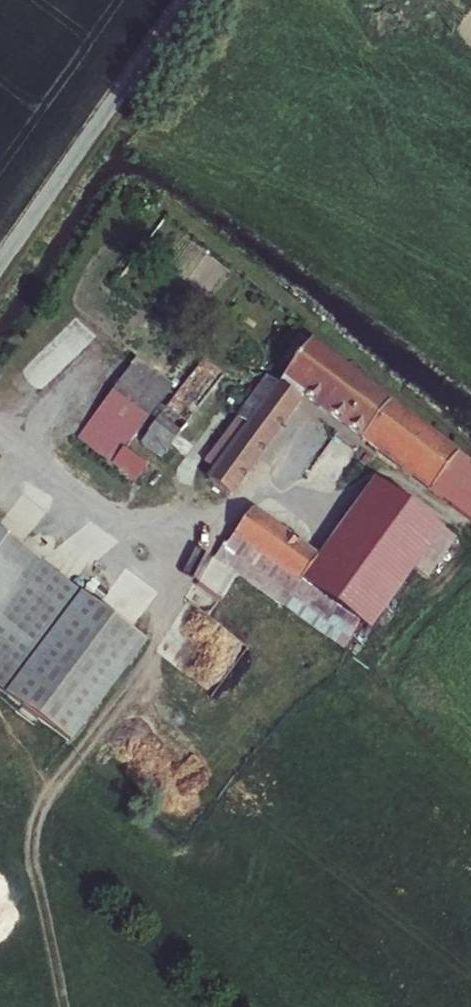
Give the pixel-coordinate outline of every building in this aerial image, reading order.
[(216,304),(234,276),(208,260),(190,288),(216,304)] [(89,310),(35,368),(60,391),(114,333),(89,310)] [(297,329),(276,358),(295,374),(281,394),(268,412),(225,472),(221,477),(214,487),(242,509),(318,408),(470,527),(470,462),(297,329)] [(212,357),(207,364),(229,380),(234,373),(212,357)] [(161,424),(184,441),(229,380),(207,364),(161,424)] [(128,450),(175,395),(141,367),(84,438),(124,472),(135,457),(128,450)] [(268,412),(281,394),(269,385),(256,402),(268,412)] [(268,412),(256,402),(212,462),(225,472),(268,412)] [(161,424),(149,438),(173,456),(184,441),(161,424)] [(135,457),(124,472),(140,485),(151,471),(135,457)] [(225,472),(212,462),(208,467),(221,477),(225,472)] [(405,565),(435,524),(391,491),(327,575),(373,609),(405,565)] [(435,524),(405,565),(421,576),(450,536),(435,524)] [(373,609),(327,575),(263,527),(246,551),(348,626),(356,632),(373,609)] [(0,534),(0,686),(11,694),(83,593),(0,534)] [(348,626),(246,551),(238,564),(339,637),(348,626)] [(330,650),(339,637),(238,564),(230,575),(330,650)] [(149,640),(83,593),(11,694),(77,741),(149,640)]
